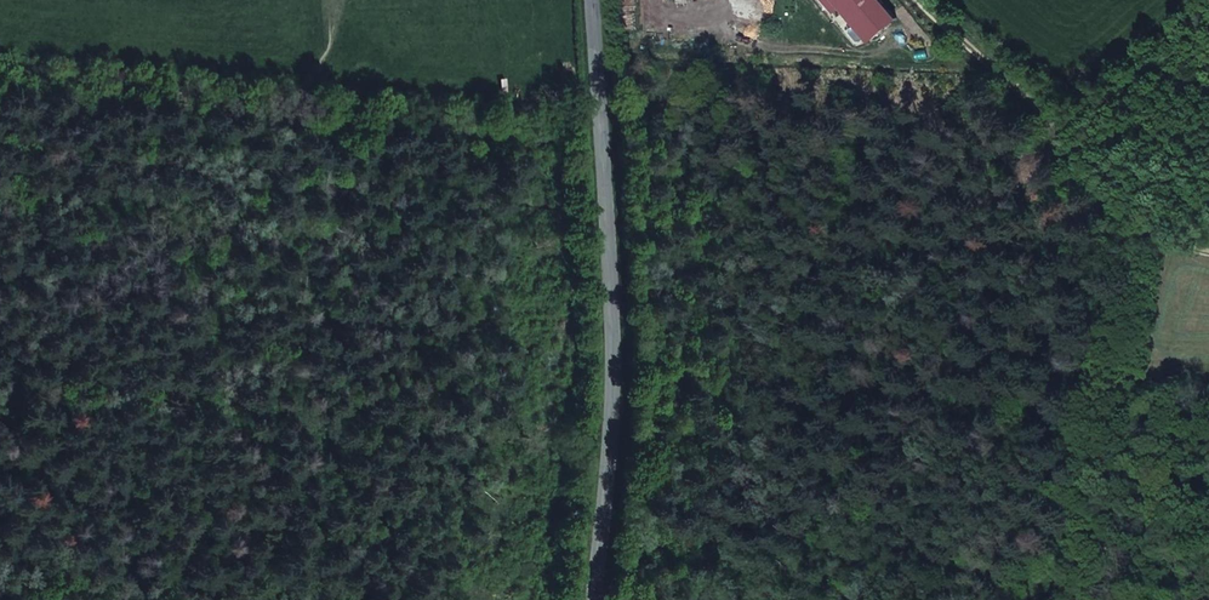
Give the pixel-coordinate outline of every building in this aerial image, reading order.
[(833,12),(842,4),(874,41),(902,17),(888,0),(824,0),(833,12)]
